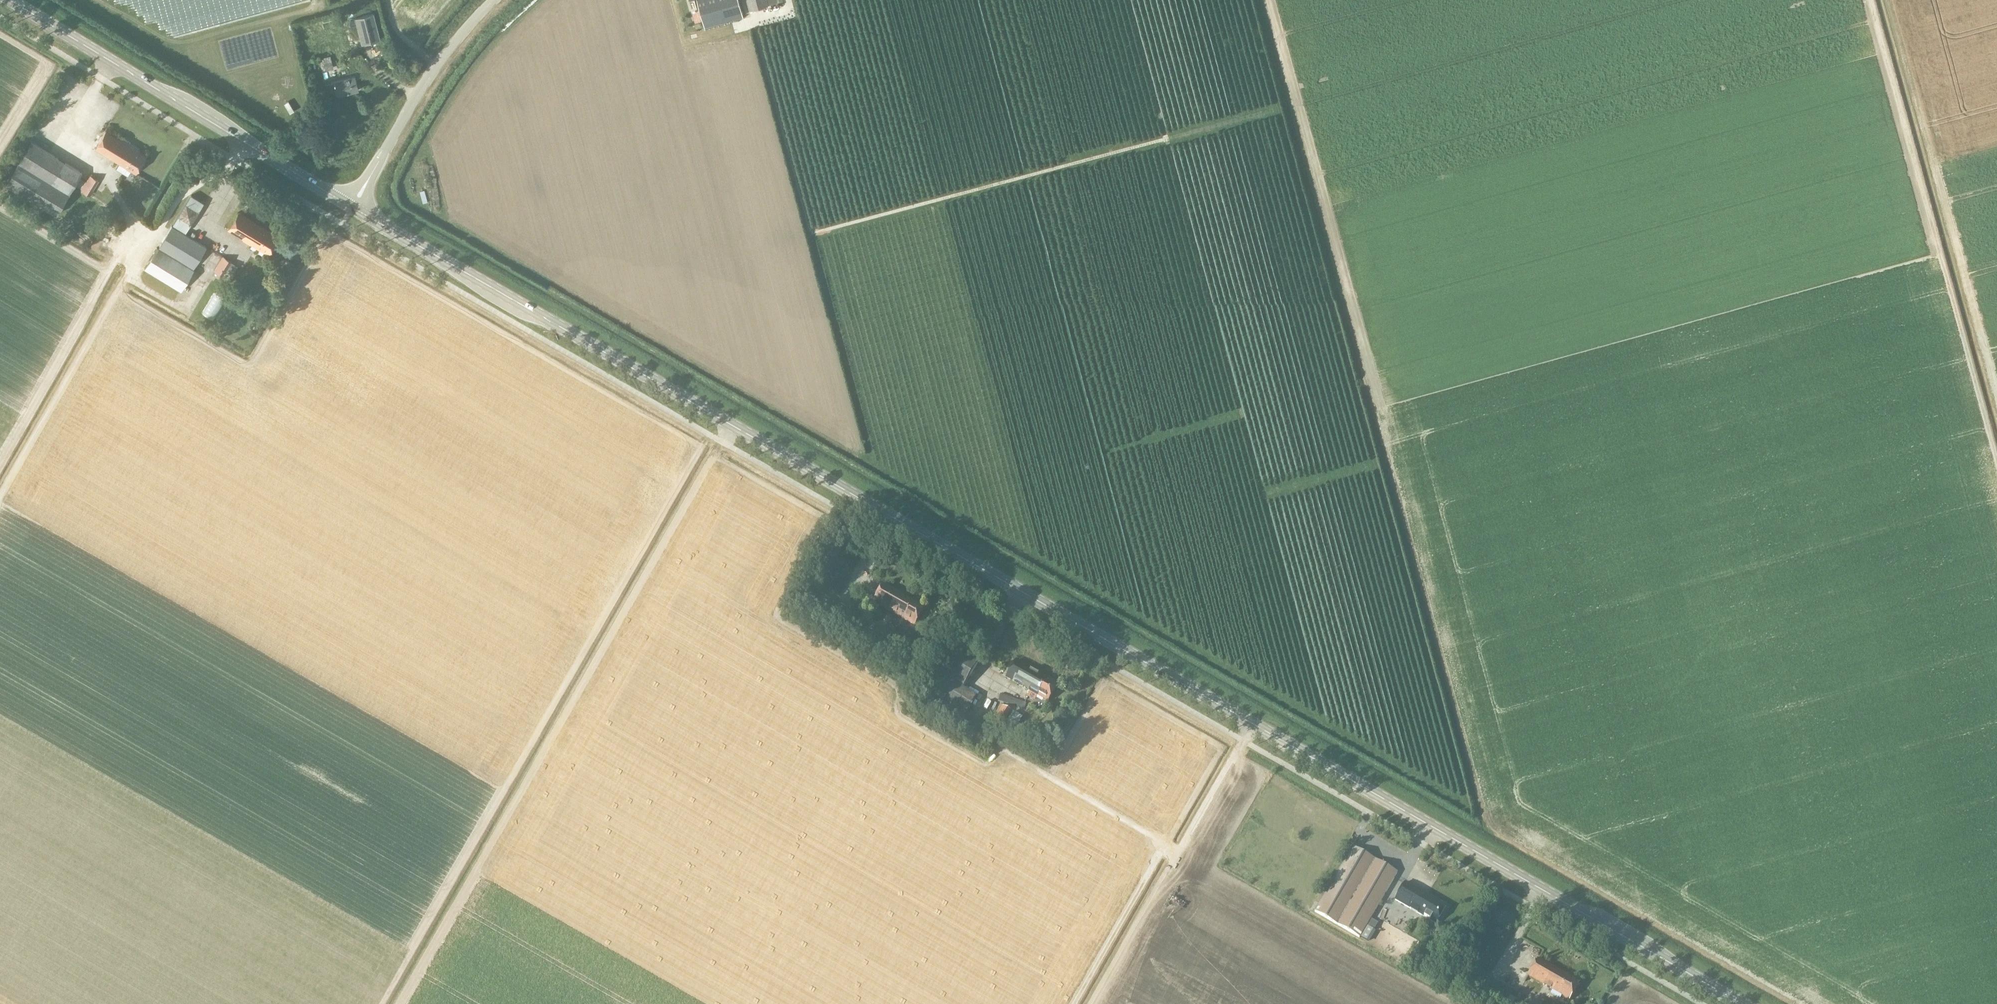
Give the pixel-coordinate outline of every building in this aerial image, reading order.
[(703,22),(704,25),(743,15),(739,0),(697,0),(703,22)] [(767,4),(781,0),(747,0),(749,9),(767,4)] [(380,39),(373,12),(355,17),(361,43),(380,39)] [(135,173),(146,156),(105,131),(95,148),(135,173)] [(56,214),(81,172),(31,141),(5,184),(56,214)] [(90,196),(98,180),(90,175),(81,190),(90,196)] [(185,233),(204,202),(191,194),(172,225),(185,233)] [(268,254),(279,237),(238,212),(228,229),(268,254)] [(180,259),(194,268),(206,247),(171,225),(158,246),(172,254),(172,256),(157,247),(144,268),(181,290),(194,269),(179,261),(180,259)] [(222,277),(231,261),(222,256),(213,271),(222,277)] [(914,625),(924,608),(883,584),(873,602),(914,625)] [(869,649),(878,634),(869,629),(860,644),(869,649)] [(962,688),(979,660),(957,647),(924,701),(961,723),(977,697),(962,688)] [(1049,702),(1058,685),(1017,662),(1008,679),(1049,702)] [(1002,726),(1011,710),(1002,705),(993,721),(1002,726)] [(1016,728),(1022,717),(1012,712),(1006,722),(1016,728)] [(1353,847),(1315,912),(1360,938),(1397,872),(1353,847)] [(1436,924),(1446,906),(1405,883),(1395,900),(1436,924)] [(1569,1000),(1579,983),(1538,959),(1528,976),(1569,1000)]
